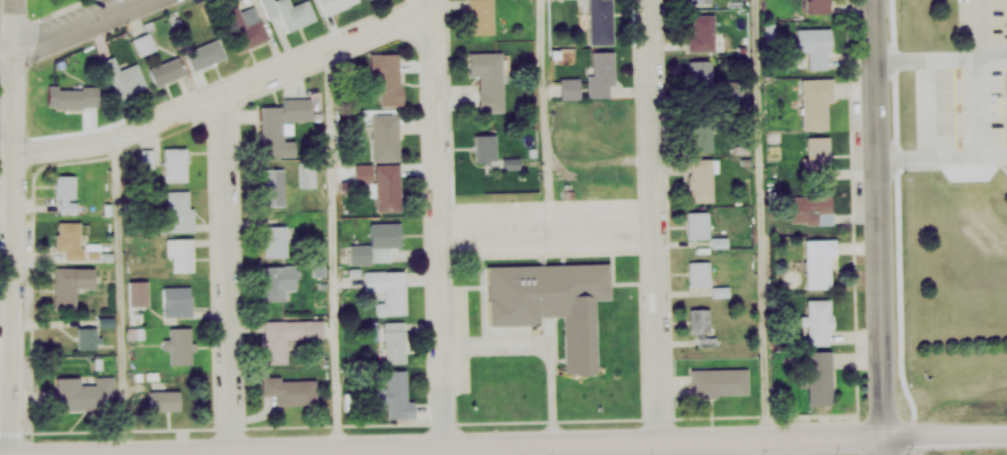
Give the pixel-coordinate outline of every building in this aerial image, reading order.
[(286,31),(317,20),(309,0),(306,0),(292,5),(290,0),(273,0),(259,0),(266,18),(280,13),(286,31)] [(358,5),(357,0),(316,0),(320,15),(358,5)] [(493,34),(493,0),(469,0),(469,34),(493,34)] [(590,45),(614,44),(613,0),(589,0),(590,45)] [(810,13),(831,13),(831,0),(810,0),(810,13)] [(238,11),(237,6),(224,10),(237,50),(269,40),(258,5),(238,11)] [(715,51),(715,15),(692,15),(692,34),(688,34),(688,51),(715,51)] [(829,28),(795,28),(795,53),(808,53),(808,68),(829,68),(829,28)] [(158,47),(149,29),(132,37),(140,55),(158,47)] [(226,57),(219,38),(187,50),(193,69),(226,57)] [(501,51),(466,52),(467,76),(477,76),(478,110),(502,110),(501,51)] [(614,51),(590,51),(590,97),(614,97),(614,51)] [(401,104),(400,53),(369,54),(370,78),(379,77),(380,104),(401,104)] [(147,68),(155,86),(185,73),(177,54),(147,68)] [(145,86),(137,61),(118,67),(114,55),(103,58),(115,95),(145,86)] [(713,61),(689,61),(689,91),(713,91),(713,61)] [(560,78),(560,98),(579,98),(579,78),(560,78)] [(801,78),(801,130),(826,129),(826,102),(833,102),(832,78),(801,78)] [(738,105),(738,82),(717,82),(717,105),(738,105)] [(83,108),(83,87),(54,87),(54,108),(83,108)] [(312,119),(311,96),(282,97),(282,104),(261,105),(262,155),(283,155),(283,132),(293,132),(292,119),(312,119)] [(398,159),(398,113),(371,113),(371,159),(398,159)] [(691,152),(714,152),(714,121),(691,121),(691,152)] [(496,159),(496,133),(474,133),(474,159),(496,159)] [(830,175),(830,137),(807,137),(807,175),(830,175)] [(163,180),(187,180),(187,146),(163,146),(163,180)] [(143,165),(153,165),(153,148),(143,148),(143,165)] [(689,201),(713,201),(713,158),(689,158),(689,201)] [(301,186),(318,186),(318,161),(301,161),(301,186)] [(400,163),(353,163),(353,182),(372,181),(372,195),(375,195),(376,210),(400,210),(400,163)] [(285,167),(263,167),(263,204),(285,204),(285,167)] [(55,211),(77,211),(77,173),(55,173),(55,211)] [(194,229),(194,206),(189,206),(189,189),(166,189),(166,229),(194,229)] [(834,196),(791,196),(791,224),(834,224),(834,196)] [(688,237),(709,237),(709,211),(688,211),(688,237)] [(55,259),(82,259),(82,220),(55,220),(55,259)] [(390,261),(390,245),(400,245),(400,221),(369,221),(370,243),(351,243),(351,262),(390,261)] [(263,255),(287,255),(287,224),(263,224),(263,255)] [(194,236),(169,236),(169,270),(194,270),(194,236)] [(835,239),(806,239),(806,286),(831,286),(831,256),(835,256),(835,239)] [(689,285),(711,285),(711,259),(689,259),(689,285)] [(596,298),(611,298),(610,261),(485,264),(486,321),(564,319),(565,372),(598,371),(596,298)] [(263,264),(263,299),(285,299),(285,288),(294,288),(294,264),(263,264)] [(55,307),(76,307),(76,285),(93,285),(93,266),(55,266),(55,307)] [(376,313),(407,313),(406,269),(364,269),(365,289),(382,289),(382,300),(376,300),(376,313)] [(129,279),(129,302),(147,302),(147,279),(129,279)] [(162,314),(194,314),(194,284),(162,284),(162,314)] [(808,343),(831,343),(831,298),(807,298),(807,314),(801,315),(801,324),(808,324),(808,343)] [(710,307),(689,307),(689,331),(710,331),(710,307)] [(265,319),(265,361),(288,361),(287,337),(324,337),(324,318),(265,319)] [(406,360),(406,319),(385,319),(385,360),(406,360)] [(98,325),(78,325),(78,346),(98,346),(98,325)] [(170,348),(170,362),(194,362),(194,326),(170,326),(170,337),(163,337),(163,348),(170,348)] [(807,349),(807,402),(833,402),(833,349),(807,349)] [(749,394),(749,367),(691,367),(691,394),(749,394)] [(406,399),(406,368),(387,368),(387,416),(414,416),(414,399),(406,399)] [(114,374),(94,374),(95,382),(79,383),(79,374),(54,374),(55,408),(115,407),(114,374)] [(261,394),(276,394),(276,403),(316,403),(316,376),(261,376),(261,394)] [(180,388),(148,388),(148,409),(180,409),(180,388)]
